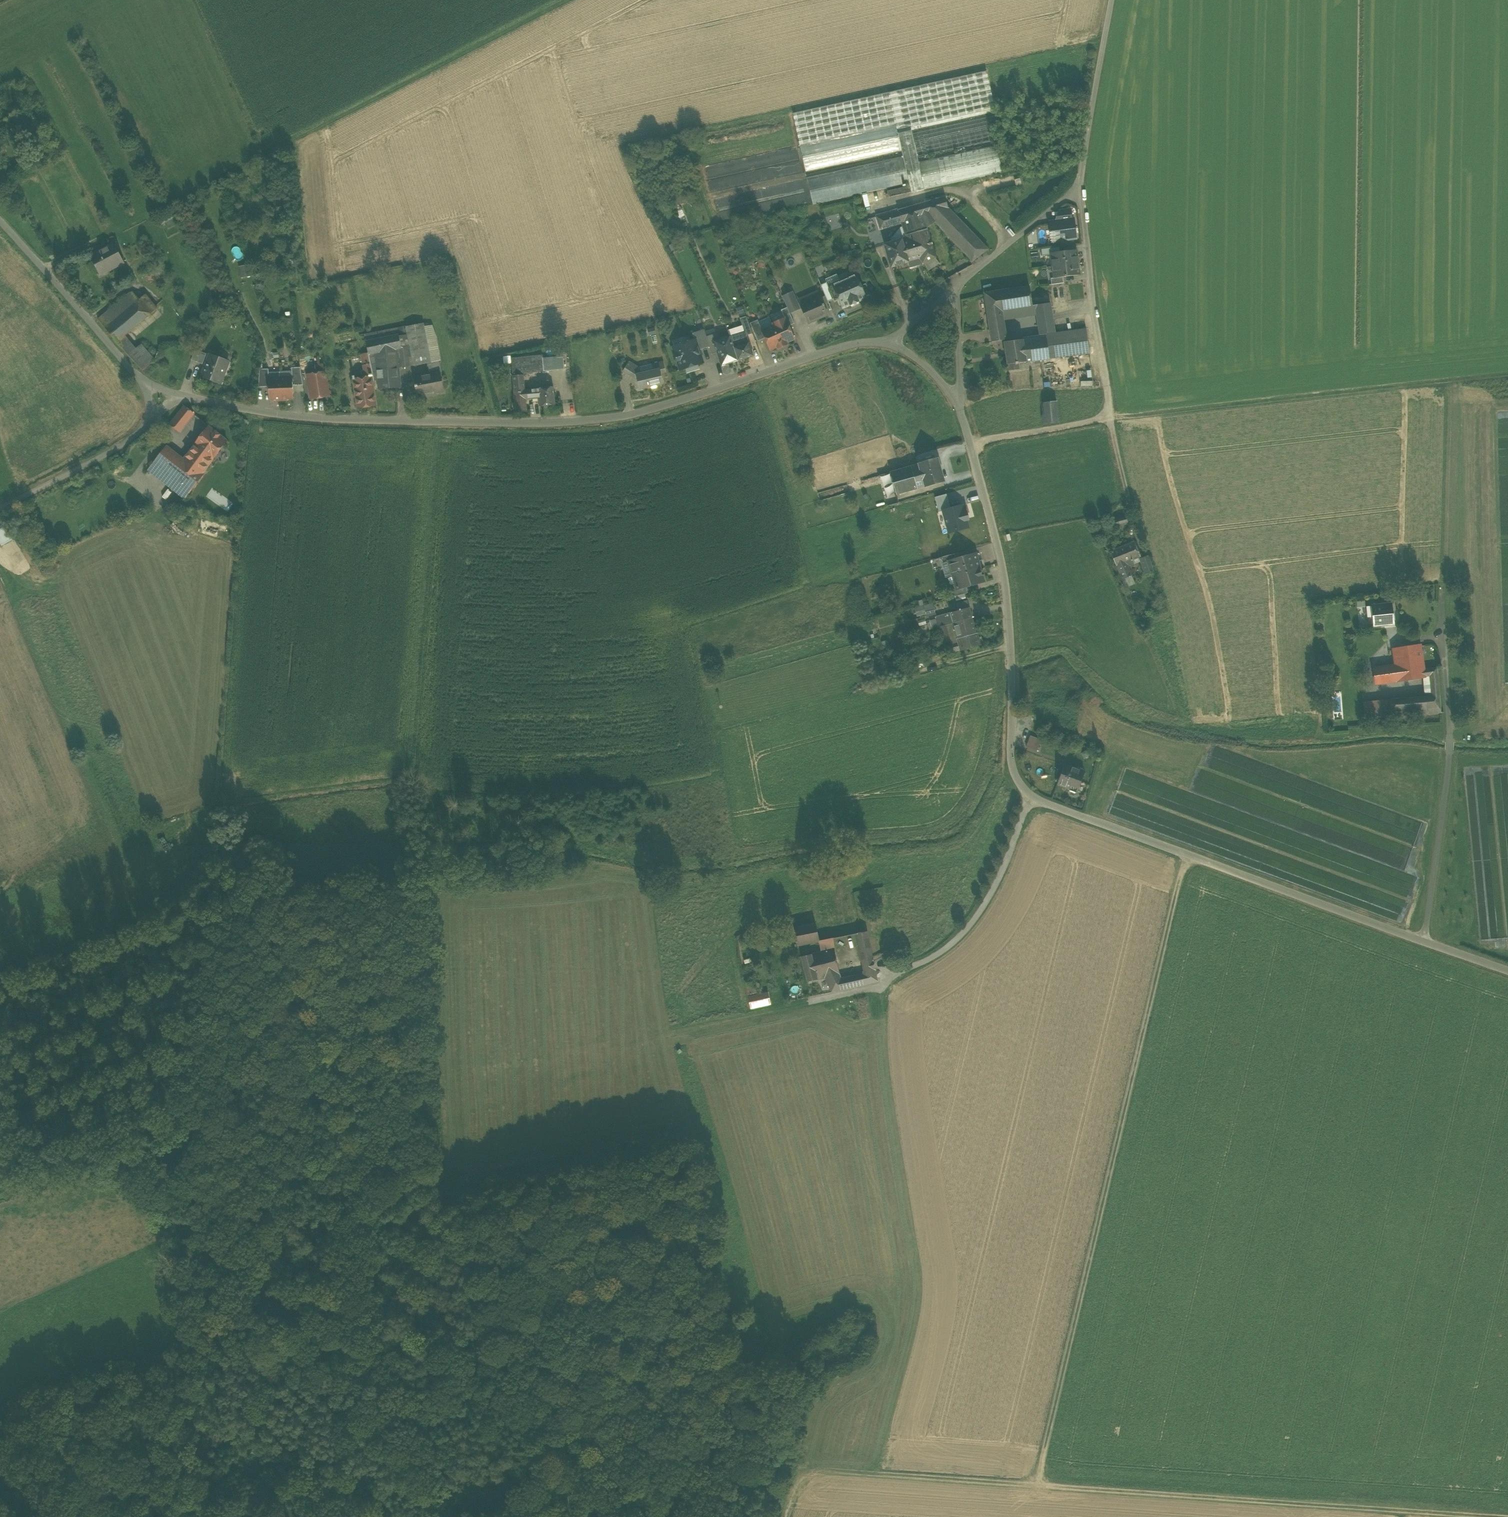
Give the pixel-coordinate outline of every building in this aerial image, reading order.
[(899,137),(912,134),(996,115),(986,71),(793,113),(808,179),(903,158),(899,137)] [(1002,138),(996,115),(912,134),(918,164),(997,146),(995,140),(1002,138)] [(924,189),(918,164),(912,134),(899,137),(903,158),(909,183),(909,186),(911,192),(924,189)] [(1002,172),(997,146),(918,164),(924,189),(953,183),(1002,172)] [(909,183),(903,158),(808,179),(813,205),(859,194),(864,193),(887,188),(909,183)] [(888,191),(889,197),(911,192),(909,186),(888,191)] [(688,196),(676,199),(678,206),(689,203),(688,196)] [(934,222),(972,261),(988,249),(987,249),(950,210),(948,208),(945,197),(925,203),(898,210),(902,222),(906,232),(908,238),(927,232),(926,228),(927,227),(934,222)] [(673,207),(670,201),(662,205),(665,211),(673,207)] [(1059,210),(1060,222),(1068,221),(1066,209),(1059,210)] [(876,217),(880,229),(902,222),(898,210),(876,217)] [(1060,239),(1060,241),(1067,240),(1067,238),(1074,237),(1072,221),(1068,221),(1060,222),(1051,223),(1054,240),(1060,239)] [(927,232),(908,238),(906,232),(896,236),(895,239),(896,242),(885,245),(892,267),(892,266),(908,262),(920,258),(923,263),(924,263),(935,257),(927,232)] [(92,256),(100,272),(109,268),(112,269),(116,267),(117,264),(123,261),(114,244),(92,256)] [(1041,249),(1042,256),(1051,254),(1060,253),(1059,247),(1041,249)] [(1051,254),(1052,266),(1078,263),(1077,251),(1060,253),(1051,254)] [(940,263),(935,257),(924,263),(928,271),(940,263)] [(908,262),(910,267),(923,263),(920,258),(908,262)] [(1080,275),(1078,263),(1052,266),(1054,278),(1063,277),(1080,275)] [(252,276),(250,265),(240,266),(241,278),(252,276)] [(840,281),(839,279),(837,274),(825,279),(827,282),(829,286),(840,281)] [(840,299),(843,307),(850,304),(851,305),(859,302),(858,301),(865,297),(855,275),(848,278),(847,275),(839,279),(840,281),(829,286),(828,287),(833,299),(834,302),(840,299)] [(825,296),(828,302),(833,299),(828,287),(829,286),(827,282),(821,285),(825,296)] [(999,291),(1002,311),(1033,306),(1029,286),(999,291)] [(98,319),(106,328),(140,300),(132,291),(98,319)] [(798,299),(801,306),(820,298),(816,291),(798,299)] [(984,293),(992,342),(1007,340),(1004,320),(1002,311),(999,291),(984,293)] [(799,309),(792,292),(783,297),(787,307),(790,313),(799,309)] [(146,295),(140,300),(151,313),(157,308),(146,295)] [(820,298),(823,307),(825,306),(824,304),(828,302),(825,296),(820,298)] [(801,306),(808,320),(816,317),(817,320),(827,315),(823,307),(820,298),(801,306)] [(106,328),(117,341),(125,335),(151,313),(140,300),(106,328)] [(1036,314),(1037,316),(1052,313),(1051,303),(1035,305),(1035,306),(1036,314)] [(745,312),(743,306),(736,309),(738,315),(745,312)] [(1002,311),(1004,320),(1036,314),(1035,306),(1033,306),(1002,311)] [(785,318),(789,326),(794,324),(790,313),(787,307),(781,310),(785,318)] [(770,317),(772,323),(785,318),(781,310),(769,315),(770,317)] [(1037,316),(1038,322),(1053,320),(1052,313),(1037,316)] [(745,331),(747,335),(753,333),(746,316),(740,318),(743,325),(745,331)] [(772,323),(770,317),(759,322),(762,330),(773,325),(772,323)] [(772,323),(773,325),(783,347),(788,345),(787,343),(795,340),(789,326),(785,318),(772,323)] [(750,323),(758,341),(765,338),(761,330),(762,330),(759,322),(758,320),(750,323)] [(1055,332),(1053,320),(1038,322),(1040,335),(1045,334),(1055,332)] [(428,363),(431,362),(427,339),(424,327),(424,323),(398,328),(399,335),(401,348),(383,352),(385,365),(386,369),(399,368),(428,363)] [(427,339),(436,337),(432,325),(424,327),(427,339)] [(728,330),(730,336),(745,331),(743,325),(728,330)] [(778,349),(783,347),(773,325),(762,330),(761,330),(765,338),(770,350),(777,348),(778,349)] [(365,335),(366,342),(399,335),(398,328),(365,335)] [(654,328),(648,329),(649,336),(651,336),(656,334),(654,328)] [(705,331),(707,337),(718,334),(716,328),(705,331)] [(1055,333),(1055,332),(1045,334),(1045,337),(1040,337),(1023,340),(1027,362),(1090,353),(1086,329),(1055,333)] [(718,334),(707,337),(705,331),(704,330),(693,333),(695,340),(699,350),(710,347),(710,349),(712,354),(718,352),(714,341),(719,339),(718,334)] [(745,331),(730,336),(738,361),(751,357),(753,356),(749,342),(747,335),(745,331)] [(350,332),(338,335),(340,341),(352,339),(350,332)] [(129,340),(125,335),(117,341),(123,348),(127,344),(129,340)] [(401,348),(399,335),(366,342),(369,353),(369,355),(383,352),(401,348)] [(722,366),(738,361),(730,336),(719,339),(714,341),(718,352),(722,366)] [(436,337),(427,339),(431,362),(439,361),(440,360),(436,337)] [(136,349),(129,340),(127,344),(123,348),(129,355),(136,349)] [(686,368),(687,370),(697,366),(697,365),(703,363),(699,350),(695,340),(673,347),(676,355),(675,355),(674,357),(675,360),(677,361),(678,361),(681,370),(686,368)] [(1004,342),(1008,364),(1018,363),(1027,362),(1023,340),(1004,342)] [(129,355),(143,370),(156,360),(155,360),(141,344),(136,349),(129,355)] [(192,360),(203,364),(207,354),(196,349),(192,360)] [(371,367),(385,365),(383,352),(369,355),(371,364),(371,367)] [(361,354),(363,365),(371,364),(369,355),(369,353),(361,354)] [(204,378),(221,384),(226,372),(223,371),(227,360),(210,354),(206,365),(208,366),(204,378)] [(511,359),(514,391),(525,390),(524,373),(544,371),(543,358),(543,355),(511,359)] [(544,371),(560,370),(559,357),(557,357),(543,358),(544,371)] [(428,363),(430,375),(441,373),(439,361),(431,362),(428,363)] [(624,371),(638,380),(637,375),(636,372),(639,368),(629,362),(624,371)] [(651,365),(653,371),(660,369),(660,372),(665,371),(663,362),(651,365)] [(371,367),(371,364),(363,365),(365,374),(366,375),(366,377),(373,376),(371,367)] [(371,367),(373,376),(366,377),(353,379),(358,408),(376,405),(372,377),(374,377),(374,381),(378,380),(379,388),(401,387),(399,368),(386,369),(385,365),(371,367)] [(641,367),(642,374),(653,371),(651,365),(641,367)] [(293,377),(293,385),(303,385),(301,367),(292,368),(292,371),(292,377),(293,377)] [(260,369),(259,387),(269,386),(269,378),(269,372),(269,369),(260,369)] [(663,383),(660,372),(660,369),(653,371),(642,374),(637,375),(638,380),(640,389),(663,383)] [(276,400),(282,400),(281,378),(280,372),(269,372),(269,378),(269,386),(270,399),(276,399),(276,400)] [(308,375),(311,399),(329,396),(325,372),(308,375)] [(414,378),(417,396),(444,391),(441,373),(430,375),(414,378)] [(292,377),(281,378),(282,400),(288,400),(288,398),(294,398),(293,391),(293,385),(293,377),(292,377)] [(538,388),(538,389),(539,397),(540,406),(556,404),(556,405),(554,387),(538,388)] [(526,399),(539,397),(538,389),(525,390),(526,399)] [(526,399),(525,390),(514,391),(516,412),(527,410),(526,399)] [(1043,402),(1045,424),(1059,422),(1057,401),(1043,402)] [(170,424),(180,432),(194,414),(185,406),(170,424)] [(195,445),(213,460),(227,440),(209,426),(195,445)] [(157,462),(183,482),(177,490),(186,497),(192,489),(213,460),(195,445),(185,457),(185,459),(185,460),(167,446),(156,461),(157,462)] [(919,464),(925,486),(944,481),(938,459),(919,464)] [(150,470),(177,490),(183,482),(157,462),(150,470)] [(890,472),(896,495),(897,494),(925,486),(919,464),(890,472)] [(939,512),(943,511),(951,509),(946,494),(935,497),(939,512)] [(951,509),(943,511),(949,533),(968,527),(966,520),(968,519),(966,512),(964,513),(962,505),(951,509)] [(1112,518),(1117,529),(1126,526),(1122,515),(1112,518)] [(0,529),(0,543),(2,547),(13,540),(5,526),(0,529)] [(1111,552),(1122,579),(1132,576),(1128,566),(1135,564),(1133,559),(1140,556),(1134,542),(1111,552)] [(941,557),(942,564),(949,562),(949,561),(960,558),(958,552),(941,557)] [(950,564),(953,575),(980,568),(976,554),(960,558),(949,561),(949,562),(950,564)] [(1140,559),(1146,574),(1153,571),(1148,556),(1140,559)] [(945,577),(953,575),(950,564),(943,566),(945,577)] [(984,581),(980,568),(953,575),(955,584),(957,589),(966,586),(984,581)] [(1135,584),(1132,576),(1122,579),(1126,588),(1135,584)] [(949,586),(952,597),(955,596),(964,594),(968,593),(966,586),(957,589),(955,584),(949,586)] [(955,603),(957,609),(967,605),(968,605),(967,600),(955,603)] [(936,615),(933,603),(923,606),(925,614),(926,618),(934,615),(936,615)] [(1373,617),(1374,625),(1394,623),(1392,604),(1367,606),(1368,617),(1373,617)] [(945,623),(952,621),(970,616),(967,605),(957,609),(936,615),(934,615),(935,619),(937,625),(945,623)] [(925,614),(923,606),(915,608),(917,617),(925,614)] [(975,630),(970,616),(952,621),(956,635),(975,630)] [(952,621),(945,623),(949,637),(951,642),(958,640),(956,635),(952,621)] [(949,637),(945,623),(937,625),(942,640),(949,637)] [(978,641),(975,630),(956,635),(958,640),(951,642),(948,642),(950,649),(978,641)] [(1393,649),(1396,665),(1423,661),(1420,645),(1393,649)] [(1424,669),(1423,661),(1396,665),(1374,668),(1376,683),(1422,677),(1430,676),(1430,678),(1438,678),(1437,667),(1424,669)] [(1422,677),(1424,697),(1432,696),(1431,686),(1430,678),(1430,676),(1422,677)] [(1390,699),(1392,716),(1441,712),(1439,685),(1438,678),(1430,678),(1431,686),(1432,696),(1424,697),(1390,699)] [(1363,701),(1364,719),(1392,717),(1392,716),(1390,699),(1363,701)] [(1026,747),(1037,751),(1041,739),(1031,736),(1026,747)] [(1070,788),(1078,790),(1085,772),(1065,764),(1057,784),(1070,789),(1070,788)] [(815,922),(794,927),(798,946),(819,941),(819,940),(815,922)] [(856,934),(861,962),(873,961),(867,932),(866,931),(856,934)] [(834,948),(833,937),(819,940),(819,941),(821,951),(834,948)] [(840,974),(834,948),(821,951),(801,956),(808,982),(825,977),(840,974)] [(875,968),(873,961),(861,962),(863,971),(875,968)] [(863,973),(866,984),(878,982),(875,968),(863,971),(863,973)] [(840,974),(825,977),(832,992),(866,984),(863,973),(840,978),(840,974)] [(752,979),(745,980),(748,994),(755,993),(752,979)] [(767,992),(749,997),(751,1008),(770,1003),(767,992)]
